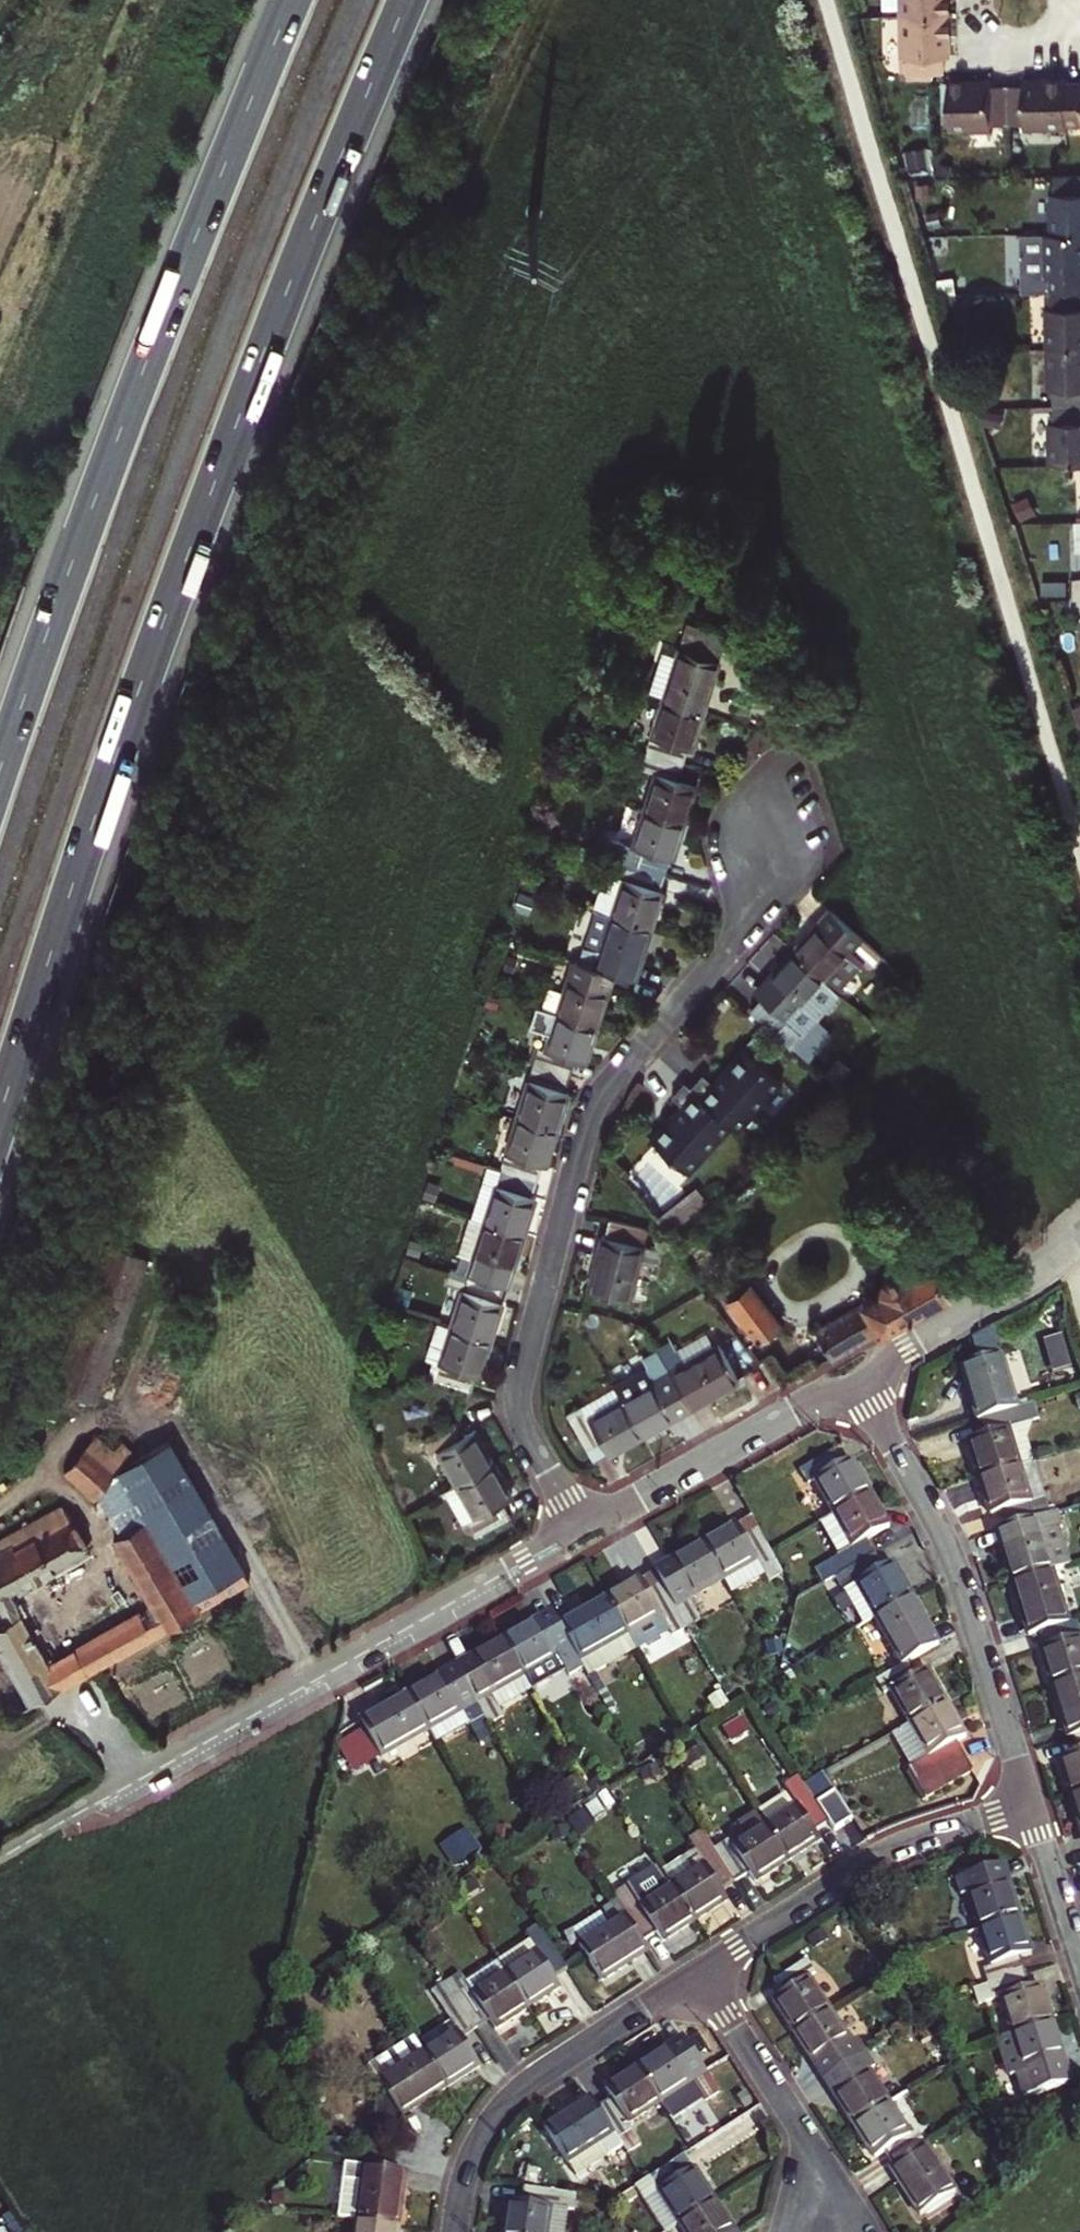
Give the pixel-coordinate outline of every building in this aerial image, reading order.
[(950,7),(950,0),(884,0),(884,9),(900,8),(950,7)] [(946,48),(951,47),(950,7),(900,8),(901,49),(908,49),(909,66),(936,65),(947,64),(946,48)] [(1070,119),(1070,116),(1068,73),(1068,69),(1028,70),(1028,76),(1012,77),(1013,116),(1029,115),(1030,120),(1070,119)] [(997,117),(1013,116),(1012,77),(994,77),(994,71),(953,73),(955,123),(998,121),(997,117)] [(1068,73),(1070,116),(1079,116),(1079,72),(1068,73)] [(1072,185),(1059,185),(1059,202),(1054,202),(1056,243),(1079,243),(1079,185),(1072,185)] [(1056,243),(1050,244),(1051,285),(1058,285),(1058,301),(1079,300),(1079,243),(1056,243)] [(1079,358),(1079,300),(1058,301),(1059,317),(1053,317),(1055,359),(1079,358)] [(1055,359),(1056,400),(1063,399),(1063,416),(1079,415),(1079,358),(1055,359)] [(1063,416),(1064,432),(1058,432),(1059,473),(1079,473),(1079,415),(1063,416)] [(656,705),(699,718),(716,663),(724,637),(681,624),(656,705)] [(685,753),(688,754),(699,718),(656,705),(640,759),(680,771),(685,753)] [(693,794),(675,789),(680,771),(640,759),(624,812),(682,830),(693,794)] [(668,865),(671,866),(682,830),(624,812),(608,865),(662,881),(668,865)] [(609,921),(650,934),(661,898),(658,897),(662,881),(608,865),(603,882),(619,887),(609,921)] [(865,971),(876,958),(827,914),(789,957),(832,994),(857,965),(865,971)] [(610,980),(633,987),(650,934),(609,921),(592,975),(610,980)] [(787,1030),(799,1040),(836,997),(832,994),(789,957),(764,986),(770,991),(759,1005),(787,1030)] [(558,1020),(598,1033),(610,997),(605,996),(610,980),(592,975),(574,969),(558,1020)] [(540,1001),(533,1027),(552,1032),(559,1006),(540,1001)] [(787,1030),(759,1005),(750,1015),(755,1019),(779,1040),(787,1030)] [(578,1067),(587,1069),(598,1033),(558,1020),(547,1055),(541,1054),(535,1073),(573,1085),(578,1067)] [(701,1062),(652,1139),(708,1174),(777,1065),(742,1043),(722,1075),(701,1062)] [(520,1125),(561,1137),(572,1099),(569,1098),(573,1085),(535,1073),(520,1125)] [(547,1172),(551,1173),(561,1137),(520,1125),(503,1181),(541,1191),(547,1172)] [(488,1230),(530,1241),(541,1206),(537,1205),(541,1191),(503,1181),(486,1176),(481,1191),(498,1196),(488,1230)] [(645,1263),(661,1267),(665,1251),(646,1245),(651,1227),(614,1217),(610,1235),(608,1235),(594,1291),(634,1302),(645,1263)] [(515,1277),(519,1278),(530,1241),(488,1230),(477,1266),(461,1262),(457,1279),(511,1293),(515,1277)] [(55,1388),(96,1402),(148,1259),(108,1245),(55,1388)] [(814,1330),(830,1359),(945,1293),(927,1263),(907,1274),(904,1271),(895,1269),(880,1277),(878,1286),(880,1290),(861,1300),(862,1302),(814,1330)] [(456,1336),(498,1348),(509,1308),(506,1307),(511,1293),(457,1279),(452,1295),(467,1300),(456,1336)] [(755,1343),(779,1326),(750,1285),(726,1302),(755,1343)] [(978,1421),(1015,1409),(998,1357),(990,1330),(969,1343),(976,1365),(956,1371),(973,1422),(978,1421)] [(484,1382),(488,1383),(498,1348),(456,1336),(441,1332),(431,1367),(446,1372),(441,1386),(443,1385),(480,1395),(484,1382)] [(1067,1333),(1048,1337),(1054,1368),(1073,1364),(1067,1333)] [(694,1410),(743,1381),(723,1346),(674,1374),(688,1401),(694,1410)] [(677,1407),(688,1401),(674,1374),(661,1351),(647,1359),(654,1370),(621,1389),(649,1436),(682,1417),(677,1407)] [(600,1464),(649,1436),(621,1389),(572,1417),(600,1464)] [(977,1478),(1015,1466),(1003,1428),(1017,1424),(1029,1420),(1024,1406),(1015,1409),(978,1421),(982,1434),(964,1440),(977,1478)] [(1015,1466),(1029,1462),(1017,1424),(1003,1428),(1015,1466)] [(465,1493),(502,1471),(483,1440),(474,1446),(465,1431),(431,1451),(440,1466),(446,1462),(465,1493)] [(199,1609),(192,1598),(243,1568),(168,1438),(107,1473),(123,1450),(107,1438),(100,1448),(82,1434),(56,1470),(86,1493),(152,1609),(74,1654),(85,1675),(199,1609)] [(831,1515),(867,1494),(849,1463),(841,1467),(833,1453),(798,1473),(806,1487),(813,1484),(831,1515)] [(1026,1501),(1040,1497),(1029,1462),(1015,1466),(1026,1501)] [(1040,1497),(1026,1501),(1015,1466),(977,1478),(988,1514),(998,1511),(1003,1526),(1045,1514),(1040,1497)] [(520,1523),(513,1511),(522,1504),(502,1471),(465,1493),(451,1502),(471,1535),(478,1531),(486,1543),(520,1523)] [(867,1539),(886,1528),(867,1494),(831,1515),(850,1549),(812,1568),(820,1583),(840,1572),(875,1553),(867,1539)] [(68,1684),(56,1664),(50,1667),(7,1595),(77,1554),(80,1551),(81,1548),(81,1545),(80,1542),(59,1506),(0,1539),(0,1611),(6,1621),(0,1624),(0,1648),(1,1650),(0,1651),(0,1696),(12,1717),(68,1684)] [(1049,1569),(1065,1564),(1053,1526),(1060,1524),(1056,1511),(1045,1514),(1003,1526),(1007,1540),(997,1543),(1008,1581),(1049,1569)] [(768,1579),(782,1571),(770,1549),(750,1513),(701,1542),(722,1578),(756,1559),(764,1573),(768,1579)] [(1003,1526),(993,1529),(997,1543),(1007,1540),(1003,1526)] [(690,1596),(722,1578),(701,1542),(656,1567),(657,1568),(688,1625),(701,1617),(690,1596)] [(876,1616),(911,1594),(892,1561),(883,1566),(875,1553),(840,1572),(848,1586),(842,1589),(861,1625),(876,1616)] [(730,1593),(764,1573),(756,1559),(722,1578),(730,1593)] [(675,1633),(688,1625),(657,1568),(610,1596),(630,1633),(637,1646),(637,1647),(671,1627),(675,1633)] [(1034,1629),(1065,1620),(1049,1569),(1008,1581),(1025,1632),(1034,1629)] [(910,1659),(939,1642),(911,1594),(876,1616),(903,1663),(910,1659)] [(578,1663),(630,1633),(610,1596),(558,1625),(578,1663)] [(1079,1674),(1079,1643),(1077,1634),(1072,1618),(1065,1620),(1034,1629),(1039,1645),(1037,1646),(1048,1684),(1079,1674)] [(582,1670),(578,1663),(558,1625),(545,1632),(539,1622),(506,1642),(527,1679),(534,1692),(536,1695),(555,1683),(553,1681),(568,1672),(571,1677),(582,1670)] [(582,1670),(585,1675),(637,1646),(630,1633),(578,1663),(582,1670)] [(494,1697),(527,1679),(506,1642),(459,1670),(493,1730),(507,1722),(501,1711),(494,1697)] [(68,1684),(85,1675),(74,1654),(56,1664),(68,1684)] [(910,1723),(947,1701),(929,1668),(918,1674),(910,1659),(903,1663),(876,1679),(885,1693),(890,1690),(910,1723)] [(478,1739),(493,1730),(459,1670),(411,1698),(432,1734),(440,1748),(471,1729),(478,1739)] [(1048,1684),(1060,1721),(1064,1720),(1069,1737),(1079,1733),(1079,1674),(1048,1684)] [(527,1679),(494,1697),(501,1711),(534,1692),(527,1679)] [(383,1761),(432,1734),(411,1698),(363,1727),(367,1734),(383,1761)] [(928,1797),(975,1770),(957,1740),(966,1734),(947,1701),(910,1723),(929,1757),(915,1766),(911,1768),(928,1797)] [(1064,1720),(1060,1721),(1065,1738),(1069,1737),(1064,1720)] [(915,1766),(929,1757),(910,1723),(895,1732),(915,1766)] [(1079,1789),(1079,1733),(1069,1737),(1072,1749),(1057,1754),(1069,1792),(1079,1789)] [(369,1770),(383,1761),(367,1734),(353,1742),(369,1770)] [(813,1832),(827,1822),(816,1803),(807,1789),(791,1800),(796,1808),(765,1827),(786,1861),(818,1840),(813,1832)] [(1069,1792),(1079,1829),(1079,1789),(1069,1792)] [(832,1830),(851,1818),(834,1792),(816,1803),(827,1822),(832,1830)] [(729,1827),(738,1841),(769,1821),(760,1806),(729,1827)] [(469,1825),(444,1843),(458,1863),(483,1845),(469,1825)] [(753,1882),(786,1861),(765,1827),(732,1848),(727,1841),(714,1850),(734,1882),(748,1873),(753,1882)] [(720,1891),(734,1882),(714,1850),(706,1838),(690,1849),(694,1854),(664,1874),(694,1920),(725,1900),(720,1891)] [(975,1927),(1015,1915),(1003,1878),(992,1881),(986,1864),(951,1874),(957,1892),(963,1890),(975,1927)] [(661,1941),(694,1920),(664,1874),(660,1867),(613,1896),(626,1916),(642,1941),(655,1933),(661,1941)] [(577,1925),(582,1937),(612,1924),(606,1912),(577,1925)] [(1016,1954),(1027,1950),(1015,1915),(975,1927),(986,1963),(979,1965),(985,1982),(1021,1971),(1016,1954)] [(579,1947),(600,1980),(648,1950),(642,1941),(626,1916),(579,1947)] [(553,1976),(566,1968),(541,1927),(496,1956),(527,2005),(558,1985),(553,1976)] [(494,2027),(527,2005),(496,1956),(463,1977),(460,1973),(446,1982),(476,2027),(488,2019),(494,2027)] [(794,2033),(828,2011),(807,1977),(814,1972),(807,1960),(773,1983),(780,1994),(772,2000),(794,2033)] [(1007,2033),(1048,2021),(1037,1984),(1026,1987),(1021,1971),(985,1982),(970,1987),(975,2003),(997,1997),(1007,2033)] [(447,2087),(478,2067),(459,2037),(476,2027),(446,1982),(431,1992),(450,2023),(419,2044),(447,2087)] [(856,2038),(848,2043),(828,2011),(794,2033),(814,2065),(823,2060),(832,2073),(865,2052),(856,2038)] [(1018,2094),(1066,2080),(1048,2021),(1007,2033),(995,2036),(1005,2072),(1010,2070),(1018,2094)] [(400,2118),(447,2087),(419,2044),(414,2036),(368,2068),(400,2118)] [(701,2101),(716,2091),(682,2038),(635,2068),(658,2101),(668,2116),(681,2107),(683,2104),(696,2095),(697,2096),(701,2101)] [(852,2123),(886,2101),(865,2068),(873,2063),(865,2052),(832,2073),(839,2085),(831,2091),(852,2123)] [(627,2122),(658,2101),(635,2068),(604,2088),(610,2097),(596,2106),(613,2131),(627,2151),(640,2143),(627,2122)] [(696,2095),(683,2104),(681,2107),(697,2096),(696,2095)] [(605,2154),(597,2143),(613,2131),(596,2106),(591,2098),(544,2128),(575,2174),(605,2154)] [(914,2129),(907,2133),(886,2101),(852,2123),(873,2155),(882,2149),(892,2164),(924,2144),(914,2129)] [(920,2213),(955,2191),(924,2144),(892,2164),(889,2166),(920,2213)] [(352,2167),(396,2173),(399,2151),(355,2145),(352,2167)] [(687,2218),(721,2196),(691,2151),(651,2178),(659,2191),(666,2186),(687,2218)] [(358,2220),(398,2226),(405,2175),(396,2173),(352,2167),(349,2166),(342,2218),(358,2220)] [(553,2208),(572,2211),(575,2211),(578,2196),(525,2188),(522,2203),(513,2202),(508,2231),(550,2231),(553,2208)] [(742,2228),(721,2196),(687,2218),(696,2231),(736,2231),(742,2228)] [(572,2211),(553,2208),(550,2231),(569,2231),(572,2211)] [(398,2226),(358,2220),(356,2231),(398,2231),(398,2226)]
